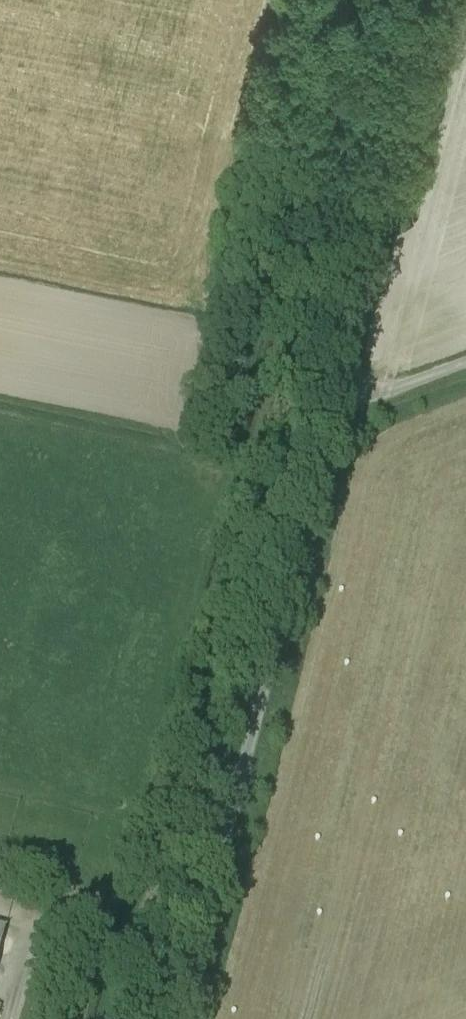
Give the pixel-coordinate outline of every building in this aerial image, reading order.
[(0,967),(0,974),(2,976),(7,976),(10,972),(9,967),(4,965),(0,967)]
